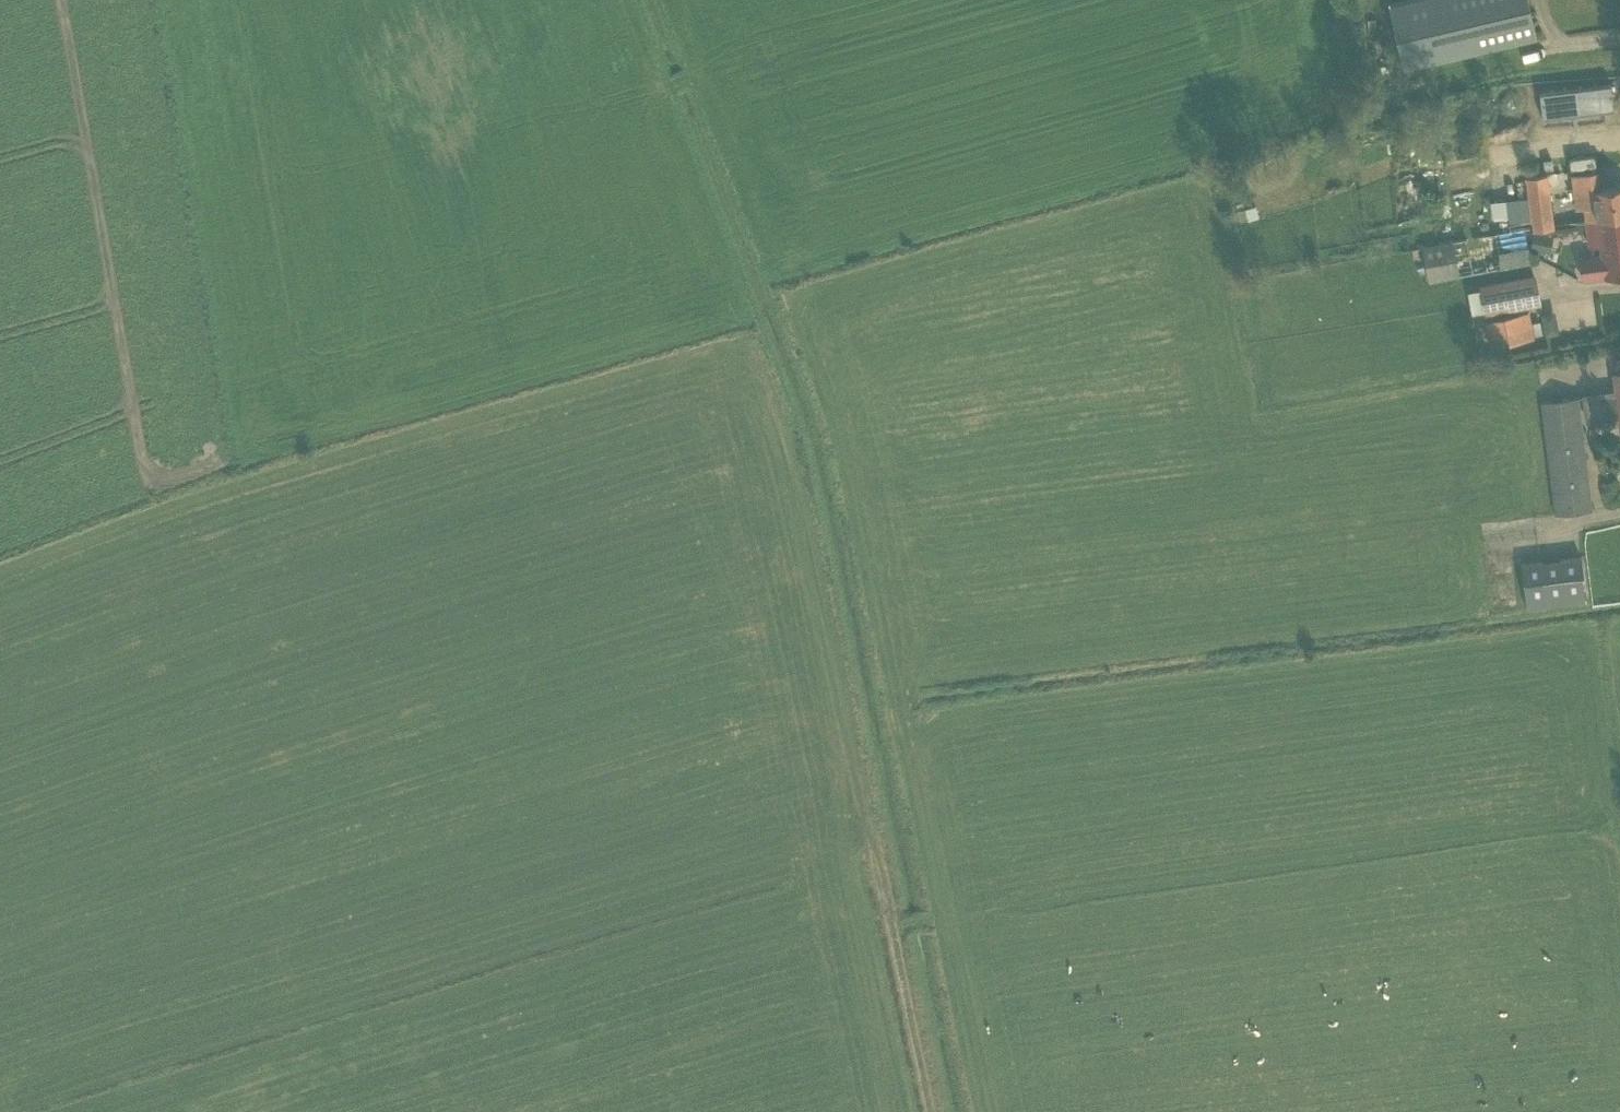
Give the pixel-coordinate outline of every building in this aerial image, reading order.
[(1388,3),(1403,68),(1515,40),(1536,35),(1528,0),(1399,0),(1388,3)] [(1611,83),(1539,92),(1542,118),(1614,109),(1611,83)] [(1573,175),(1571,175),(1574,209),(1583,208),(1584,218),(1619,214),(1619,186),(1599,188),(1597,172),(1573,175)] [(1554,226),(1548,174),(1525,177),(1531,229),(1554,226)] [(1253,205),(1238,209),(1241,220),(1256,217),(1253,205)] [(1600,244),(1601,250),(1578,253),(1581,279),(1619,274),(1619,214),(1584,218),(1588,246),(1600,244)] [(1429,282),(1532,263),(1525,226),(1422,245),(1429,282)] [(1551,234),(1532,231),(1530,248),(1549,251),(1551,234)] [(1472,313),(1483,311),(1483,313),(1537,302),(1532,276),(1478,287),(1479,289),(1468,291),(1472,313)] [(1491,347),(1533,338),(1528,311),(1485,320),(1491,347)] [(1619,417),(1619,373),(1616,373),(1618,390),(1582,394),(1585,422),(1619,417)] [(1554,512),(1592,508),(1579,396),(1542,400),(1554,512)] [(1582,557),(1522,564),(1527,605),(1587,598),(1582,557)]
